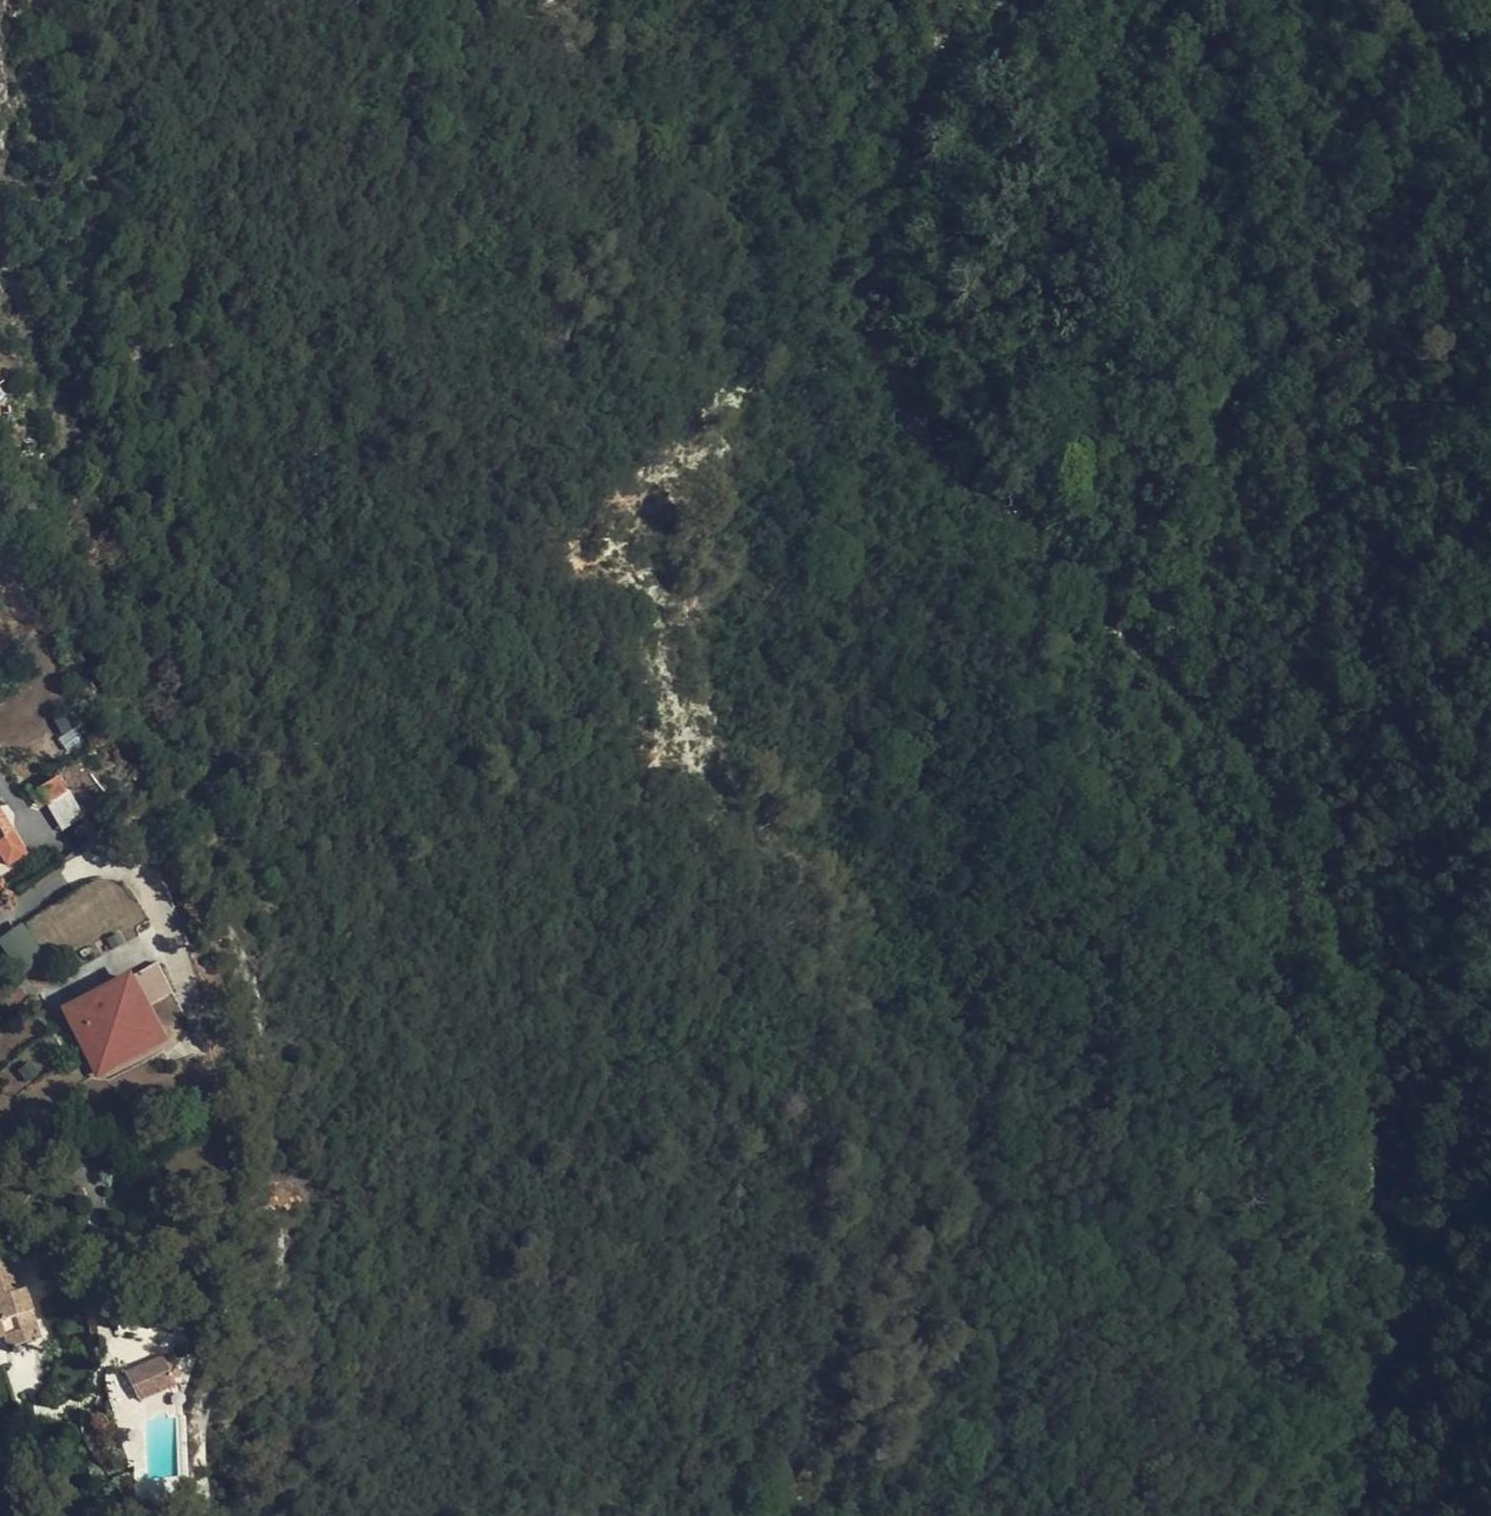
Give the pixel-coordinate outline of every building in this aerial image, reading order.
[(25,802),(34,817),(54,806),(45,790),(25,802)] [(54,806),(34,817),(48,843),(71,830),(56,804),(54,806)] [(12,864),(0,844),(0,871),(12,864)] [(76,952),(141,917),(115,871),(51,906),(76,952)] [(158,1014),(188,1001),(173,967),(144,980),(104,996),(112,1015),(94,1023),(110,1060),(128,1052),(131,1060),(154,1050),(152,1044),(158,1041),(148,1018),(158,1014)] [(5,1335),(9,1347),(41,1336),(25,1289),(16,1293),(2,1255),(0,1256),(0,1336),(5,1335)] [(160,1359),(125,1373),(136,1404),(173,1391),(160,1359)]
